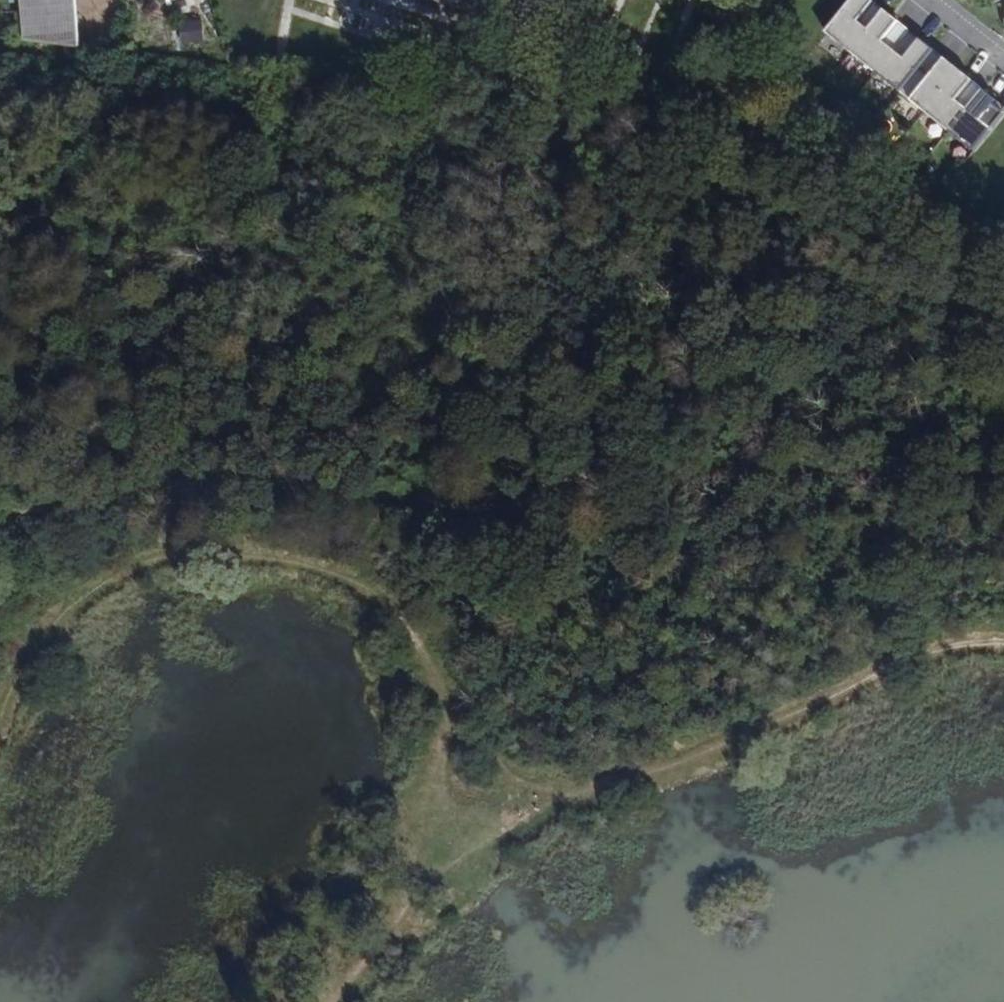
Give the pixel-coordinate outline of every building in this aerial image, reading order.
[(75,0),(20,0),(24,39),(79,47),(75,0)] [(865,0),(849,0),(821,36),(970,153),(1003,110),(1003,109),(865,0)] [(176,23),(180,45),(205,41),(201,19),(176,23)]
